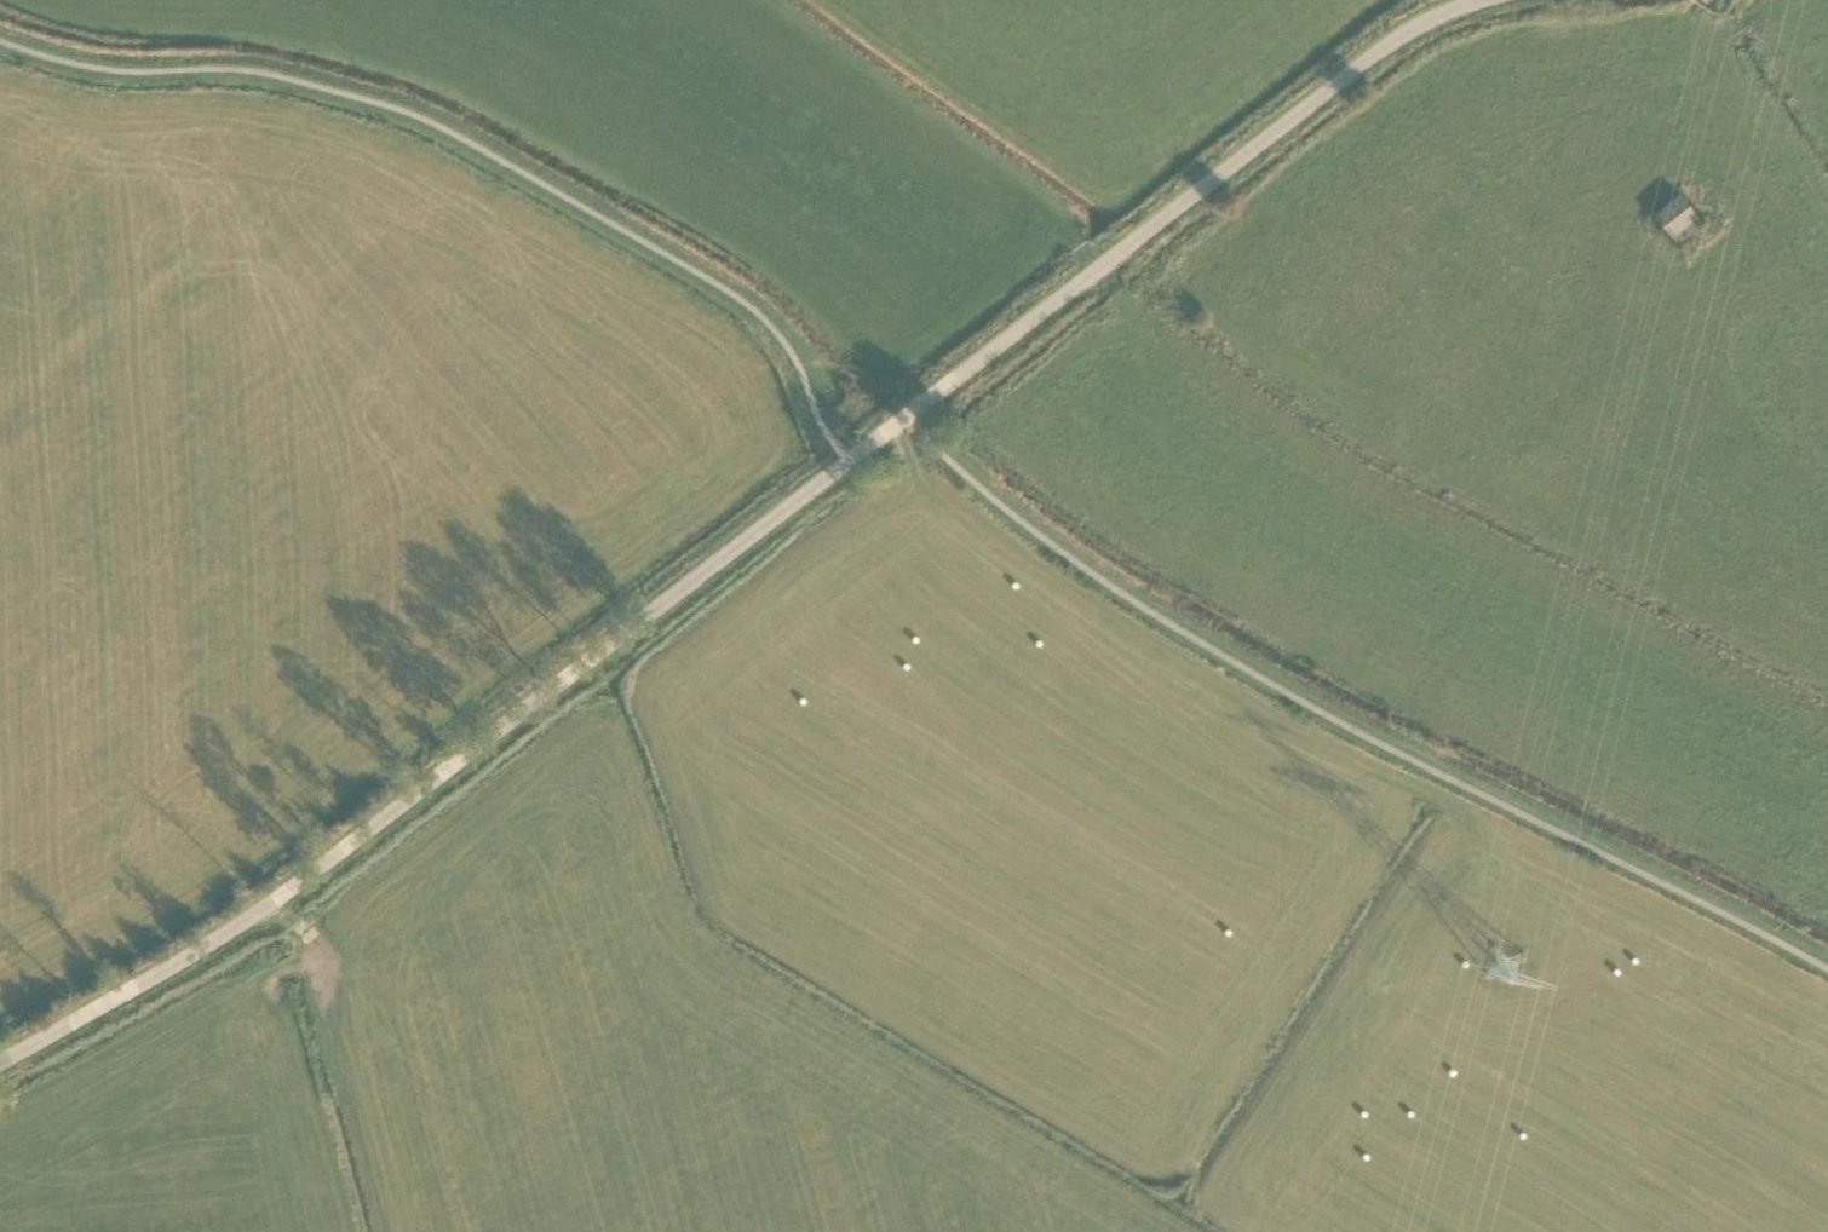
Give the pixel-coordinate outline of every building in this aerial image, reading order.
[(1699,215),(1681,193),(1654,213),(1673,236),(1699,215)]
